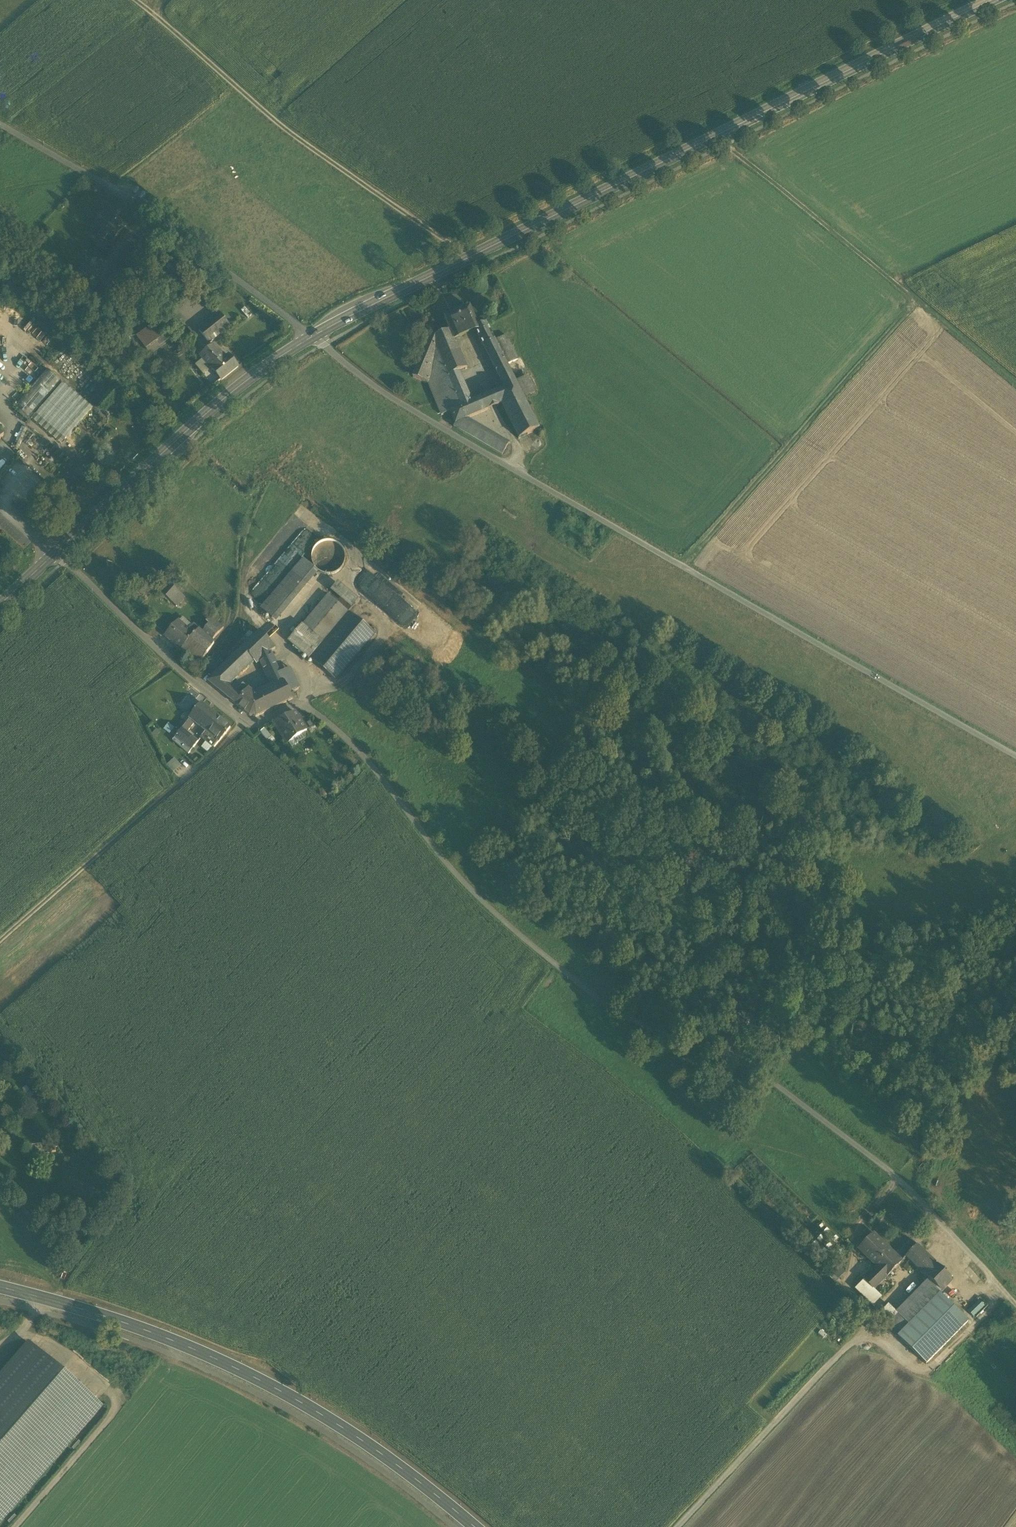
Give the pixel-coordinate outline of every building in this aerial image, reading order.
[(450,331),(453,339),(454,338),(475,329),(478,327),(469,308),(445,319),(450,331)] [(199,331),(209,343),(229,327),(219,315),(199,331)] [(475,329),(484,348),(495,342),(495,341),(486,324),(478,327),(475,329)] [(139,340),(143,349),(161,336),(164,334),(160,327),(149,335),(147,331),(142,334),(143,338),(139,340)] [(413,378),(428,384),(459,372),(467,369),(454,338),(453,339),(450,331),(428,340),(413,378)] [(495,341),(495,342),(507,365),(518,360),(506,335),(495,341)] [(516,382),(507,365),(495,342),(484,348),(504,388),(492,393),(498,406),(502,404),(519,439),(539,429),(524,398),(516,382)] [(201,356),(221,381),(238,368),(228,356),(225,359),(214,346),(201,356)] [(15,406),(30,419),(62,382),(47,369),(15,406)] [(441,416),(451,412),(472,402),(459,372),(428,384),(441,416)] [(528,376),(516,382),(524,398),(536,392),(528,376)] [(36,415),(65,441),(93,409),(63,383),(36,415)] [(492,393),(484,397),(490,410),(498,406),(492,393)] [(467,419),(490,410),(484,397),(472,402),(451,412),(456,424),(467,419)] [(61,445),(65,441),(36,415),(32,420),(61,445)] [(509,444),(467,419),(456,424),(454,427),(490,449),(502,456),(509,444)] [(313,566),(317,571),(323,574),(329,575),(336,574),(341,570),(344,564),(345,557),(343,551),(339,546),(333,543),(327,542),(321,544),(316,548),(312,553),(311,560),(313,566)] [(261,610),(272,619),(315,569),(303,560),(261,610)] [(411,613),(367,567),(353,580),(398,626),(411,613)] [(319,573),(315,569),(272,619),(276,623),(319,573)] [(152,588),(162,597),(170,586),(160,578),(152,588)] [(359,600),(338,582),(330,591),(352,609),(359,600)] [(184,597),(170,586),(162,597),(175,607),(184,597)] [(375,635),(366,627),(328,595),(302,626),(331,651),(319,666),(326,673),(336,681),(375,635)] [(207,622),(209,624),(210,622),(222,631),(225,627),(211,616),(207,622)] [(183,617),(179,622),(188,629),(192,625),(183,617)] [(184,656),(197,666),(216,643),(213,641),(202,632),(193,624),(192,625),(188,629),(179,622),(177,620),(165,636),(185,655),(184,656)] [(213,641),(222,631),(210,622),(209,624),(202,632),(213,641)] [(289,641),(319,666),(331,651),(302,626),(289,641)] [(257,695),(273,708),(293,699),(289,692),(280,673),(270,652),(276,648),(260,631),(224,665),(214,675),(207,681),(221,693),(231,683),(254,662),(258,658),(260,662),(271,684),(272,687),(257,695)] [(206,666),(214,675),(224,665),(214,655),(206,666)] [(280,673),(289,692),(299,687),(290,668),(280,673)] [(230,700),(238,689),(231,683),(221,693),(230,700)] [(243,684),(238,689),(244,693),(248,688),(243,684)] [(253,692),(257,695),(272,687),(271,684),(253,692)] [(249,716),(257,716),(273,708),(257,695),(253,692),(248,688),(244,693),(238,689),(230,700),(249,716)] [(195,722),(206,731),(207,731),(218,718),(201,705),(191,719),(195,722)] [(274,723),(287,744),(289,743),(305,732),(306,732),(306,731),(303,726),(294,713),(274,723)] [(230,728),(218,718),(207,731),(219,742),(230,728)] [(191,719),(182,729),(187,733),(195,722),(191,719)] [(311,720),(303,726),(306,731),(314,725),(311,720)] [(260,733),(267,742),(272,738),(265,728),(260,733)] [(198,742),(187,733),(182,729),(175,738),(192,751),(198,742)] [(214,748),(219,742),(207,731),(206,731),(201,737),(206,742),(213,747),(214,748)] [(306,739),(305,732),(289,743),(292,748),(306,739)] [(188,755),(192,751),(175,738),(173,741),(188,755)] [(272,738),(267,742),(270,746),(276,742),(272,738)] [(207,753),(213,747),(206,742),(201,748),(207,753)] [(174,758),(166,766),(173,773),(182,765),(174,758)] [(877,1268),(887,1278),(903,1262),(902,1260),(895,1254),(875,1233),(859,1250),(877,1268)] [(902,1260),(905,1257),(917,1245),(910,1239),(895,1254),(902,1260)] [(953,1281),(917,1245),(905,1257),(928,1280),(941,1293),(953,1281)] [(856,1289),(873,1306),(881,1297),(875,1291),(887,1278),(877,1268),(856,1289)] [(826,1273),(836,1283),(840,1279),(830,1269),(826,1273)] [(928,1280),(896,1312),(909,1325),(940,1294),(941,1293),(928,1280)] [(940,1294),(909,1325),(900,1335),(898,1336),(926,1363),(968,1322),(940,1294)] [(979,1301),(967,1310),(973,1318),(985,1308),(979,1301)] [(880,1314),(900,1335),(909,1325),(896,1312),(889,1306),(880,1314)] [(100,1406),(29,1344),(0,1377),(0,1521),(100,1406)] [(725,1431),(719,1437),(729,1445),(734,1439),(725,1431)]
